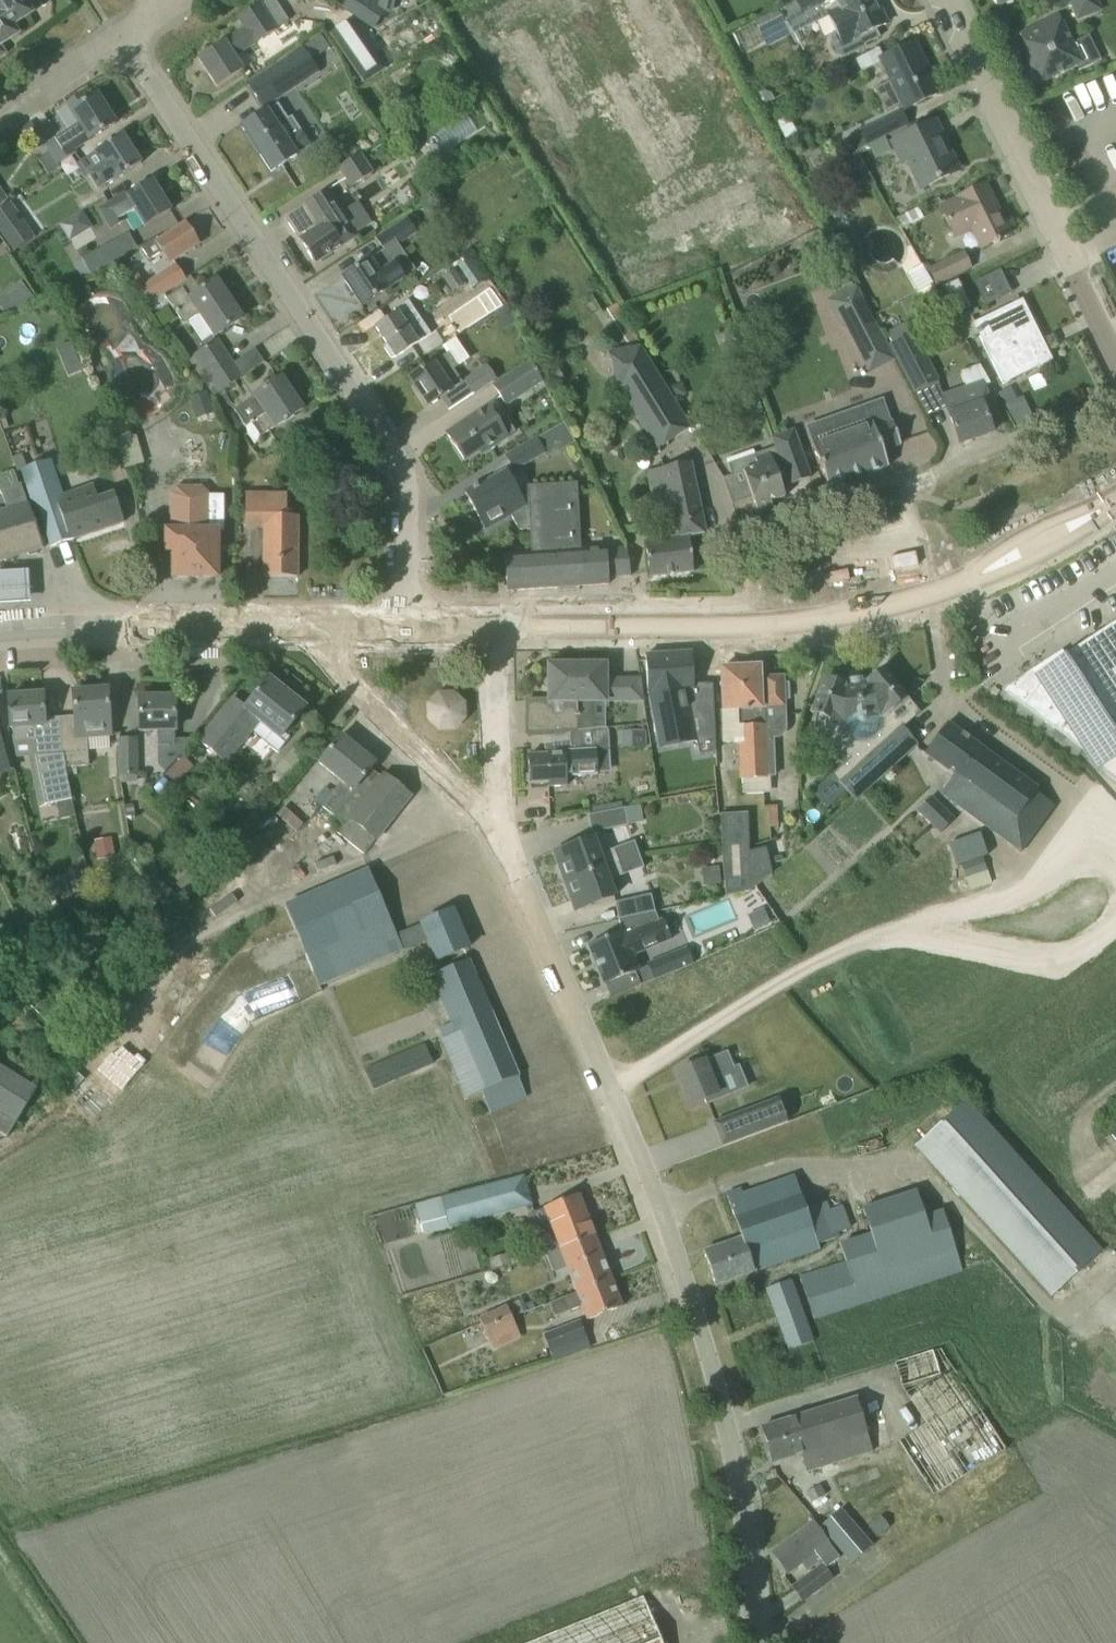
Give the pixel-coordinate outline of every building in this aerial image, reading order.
[(18,35),(12,26),(31,13),(23,0),(0,0),(0,46),(18,35)] [(343,8),(374,29),(385,12),(378,7),(379,0),(349,0),(343,8)] [(780,7),(792,32),(808,24),(805,19),(824,9),(828,18),(834,15),(842,30),(831,35),(830,39),(838,56),(842,58),(863,48),(862,45),(877,38),(873,30),(886,24),(877,5),(873,7),(870,0),(843,0),(836,3),(835,0),(796,0),(780,7)] [(237,17),(245,28),(224,42),(224,41),(198,58),(217,87),(244,70),(236,57),(255,45),(255,44),(277,30),(259,3),(237,17)] [(775,11),(754,21),(761,35),(766,46),(787,37),(781,25),(775,11)] [(347,15),(326,28),(354,70),(358,78),(379,65),(347,15)] [(1033,63),(1028,65),(1036,80),(1050,73),(1052,78),(1076,66),(1079,71),(1101,60),(1088,36),(1073,43),(1061,18),(1060,18),(1058,15),(1019,34),(1033,63)] [(874,89),(885,113),(901,106),(903,110),(939,93),(914,42),(878,60),(888,82),(874,89)] [(300,48),(247,83),(264,108),(295,87),(287,76),(309,62),(300,48)] [(817,66),(815,72),(818,77),(830,71),(817,66)] [(756,94),(763,106),(774,100),(771,94),(762,90),(756,94)] [(89,140),(115,123),(96,94),(87,100),(83,94),(66,104),(79,125),(46,146),(58,165),(76,153),(75,151),(90,142),(89,140)] [(299,130),(291,119),(288,121),(278,105),(269,111),(268,110),(243,127),(271,171),(310,146),(300,130),(299,130)] [(434,158),(477,128),(466,112),(423,142),(434,158)] [(858,132),(859,133),(839,143),(845,155),(907,125),(900,112),(858,132)] [(938,141),(942,139),(934,122),(890,143),(901,166),(905,164),(918,190),(954,173),(938,141)] [(79,161),(97,189),(112,180),(114,181),(141,164),(122,134),(79,161)] [(338,168),(350,188),(373,173),(361,154),(338,168)] [(98,209),(111,230),(126,221),(124,217),(135,211),(145,227),(171,211),(151,180),(127,195),(125,192),(98,209)] [(938,208),(954,240),(971,232),(979,249),(993,243),(994,245),(999,242),(998,240),(1009,235),(984,184),(938,208)] [(327,189),(284,218),(314,264),(358,235),(357,234),(342,212),(327,189)] [(848,214),(848,204),(839,199),(831,204),(831,214),(839,219),(848,214)] [(13,254),(35,238),(9,202),(0,209),(0,235),(13,254)] [(71,241),(92,225),(75,202),(54,218),(71,241)] [(162,252),(169,263),(199,243),(186,223),(157,242),(155,239),(140,247),(149,261),(162,252)] [(376,238),(385,253),(405,240),(396,225),(376,238)] [(446,246),(456,260),(469,252),(459,237),(446,246)] [(82,259),(90,274),(115,261),(107,245),(82,259)] [(927,269),(935,286),(972,268),(963,251),(927,269)] [(918,254),(903,261),(919,298),(935,291),(918,254)] [(342,278),(362,307),(404,279),(393,263),(378,273),(369,260),(342,278)] [(136,290),(147,306),(186,280),(175,264),(136,290)] [(166,299),(184,325),(197,316),(213,338),(242,318),(216,280),(189,298),(182,288),(166,299)] [(942,288),(955,314),(970,306),(958,280),(942,288)] [(21,285),(10,293),(22,309),(35,303),(21,285)] [(877,331),(855,287),(829,301),(843,328),(845,327),(853,343),(877,331)] [(477,300),(462,311),(470,322),(485,311),(477,300)] [(973,324),(978,334),(1002,384),(1051,360),(1022,300),(973,324)] [(397,314),(376,328),(387,344),(384,348),(391,357),(395,356),(395,357),(414,345),(418,342),(430,334),(415,312),(408,301),(394,310),(397,314)] [(505,305),(494,312),(504,329),(516,321),(505,305)] [(434,329),(442,342),(460,330),(452,317),(434,329)] [(891,344),(888,345),(913,394),(939,380),(913,332),(910,334),(905,324),(886,334),(891,344)] [(446,354),(435,362),(435,361),(409,378),(428,406),(453,389),(462,383),(453,370),(469,359),(455,338),(441,347),(446,354)] [(192,357),(208,379),(233,362),(217,340),(192,357)] [(746,364),(740,346),(729,350),(735,368),(746,364)] [(620,393),(655,449),(691,428),(692,427),(642,347),(610,352),(616,393),(620,393)] [(492,385),(506,407),(543,383),(529,361),(492,385)] [(233,362),(208,379),(218,394),(243,376),(233,362)] [(464,380),(474,395),(496,380),(486,365),(464,380)] [(234,410),(246,427),(251,423),(261,437),(274,428),(303,409),(282,377),(252,397),(253,397),(234,410)] [(1000,391),(1015,425),(1032,418),(1016,383),(1000,391)] [(942,397),(951,424),(959,444),(992,432),(989,424),(999,420),(992,399),(983,402),(977,384),(942,397)] [(189,397),(195,418),(213,412),(206,391),(189,397)] [(495,400),(446,433),(465,461),(480,452),(482,455),(500,443),(508,437),(508,436),(514,432),(505,418),(506,417),(495,400)] [(900,445),(892,421),(890,422),(882,401),(859,409),(865,426),(812,445),(828,489),(888,467),(882,452),(900,445)] [(551,430),(504,456),(513,472),(545,454),(547,458),(573,443),(562,423),(551,430)] [(754,455),(752,450),(726,460),(732,476),(743,472),(758,515),(764,513),(763,510),(772,507),(770,502),(785,496),(781,487),(788,485),(810,478),(793,431),(772,438),(776,451),(769,454),(768,450),(754,455)] [(117,440),(123,465),(140,462),(135,436),(117,440)] [(20,470),(32,507),(36,506),(50,547),(124,522),(114,493),(97,499),(92,485),(66,494),(63,484),(67,482),(62,470),(55,472),(51,460),(20,470)] [(645,541),(646,556),(649,578),(692,572),(688,538),(706,534),(691,462),(645,472),(657,527),(672,524),(675,538),(645,541)] [(43,547),(29,503),(27,504),(21,484),(18,485),(13,470),(0,474),(0,490),(6,508),(0,510),(0,560),(43,547)] [(519,530),(529,530),(531,530),(527,486),(518,492),(506,471),(465,493),(485,529),(510,515),(519,530)] [(531,530),(529,530),(531,553),(504,555),(506,591),(608,584),(608,577),(630,576),(626,548),(580,551),(576,483),(527,486),(531,530)] [(164,529),(164,553),(173,553),(173,577),(216,577),(217,529),(209,529),(208,494),(202,487),(177,487),(170,494),(170,528),(164,529)] [(286,516),(286,493),(245,493),(245,529),(263,529),(263,577),(297,577),(298,516),(286,516)] [(27,602),(25,570),(0,571),(0,603),(27,602)] [(1096,771),(1101,768),(1104,773),(1115,782),(1115,621),(1034,675),(1035,677),(1009,694),(1007,693),(1006,694),(1082,750),(1096,771)] [(691,652),(645,655),(647,694),(648,693),(656,733),(659,749),(696,741),(699,754),(716,751),(713,689),(694,693),(692,664),(691,652)] [(561,733),(569,732),(577,731),(577,665),(548,665),(549,700),(526,700),(527,734),(561,733)] [(605,665),(577,665),(577,731),(601,729),(601,721),(594,721),(593,714),(592,714),(592,704),(643,702),(640,679),(605,679),(605,665)] [(720,712),(722,744),(738,743),(740,780),(741,780),(742,795),(771,793),(770,777),(775,777),(773,739),(777,739),(781,737),(783,735),(785,732),(786,728),(785,700),(789,700),(788,683),(783,684),(783,676),(760,677),(759,666),(721,668),(723,712),(720,712)] [(849,759),(831,775),(854,800),(916,744),(901,727),(918,713),(883,670),(867,683),(844,686),(824,680),(812,715),(821,719),(821,722),(821,725),(822,729),(823,732),(824,735),(825,738),(827,741),(828,744),(830,746),(833,749),(835,751),(838,753),(840,755),(843,756),(846,757),(849,759)] [(197,741),(226,764),(252,732),(277,753),(290,737),(284,733),(305,707),(269,678),(245,708),(232,697),(197,741)] [(458,688),(423,694),(428,731),(464,726),(458,688)] [(74,716),(60,717),(63,755),(65,768),(88,766),(86,739),(111,737),(107,689),(72,692),(74,716)] [(63,755),(60,717),(44,718),(43,694),(8,696),(10,730),(12,730),(13,743),(17,759),(28,758),(38,806),(56,802),(60,820),(75,817),(65,768),(63,755)] [(139,698),(139,720),(139,734),(157,733),(157,746),(164,746),(164,764),(168,768),(175,762),(174,733),(175,733),(174,697),(139,698)] [(1036,792),(1037,790),(946,723),(924,753),(954,775),(940,794),(1021,853),(1055,806),(1036,792)] [(13,769),(1,725),(0,725),(0,774),(7,772),(7,771),(13,769)] [(569,732),(571,750),(565,751),(565,750),(545,751),(546,754),(528,755),(529,784),(547,783),(547,787),(567,786),(566,776),(596,775),(596,750),(609,750),(608,731),(607,731),(607,728),(601,729),(577,731),(569,732)] [(620,731),(621,749),(646,748),(645,730),(620,731)] [(340,783),(321,806),(344,824),(337,833),(363,854),(396,813),(410,796),(383,775),(381,778),(370,769),(375,764),(340,736),(317,764),(340,783)] [(118,738),(118,777),(138,776),(137,738),(118,738)] [(165,775),(176,785),(193,766),(182,756),(165,775)] [(917,811),(940,834),(955,819),(931,796),(917,811)] [(625,809),(628,824),(642,821),(639,806),(625,809)] [(769,806),(769,816),(769,828),(778,828),(777,806),(769,806)] [(588,815),(591,833),(628,826),(624,808),(588,815)] [(721,856),(725,897),(750,892),(772,874),(766,848),(749,852),(747,814),(720,815),(721,856)] [(968,878),(971,890),(991,883),(982,858),(987,856),(980,833),(948,843),(956,866),(961,865),(965,878),(968,878)] [(554,852),(564,881),(619,862),(614,849),(599,854),(593,838),(554,852)] [(619,862),(564,881),(575,911),(614,896),(608,881),(624,875),(619,862)] [(175,885),(188,896),(205,877),(192,866),(175,885)] [(718,868),(709,868),(711,885),(719,885),(718,868)] [(68,873),(74,894),(86,891),(81,870),(68,873)] [(347,879),(284,906),(294,928),(319,987),(426,941),(435,962),(468,948),(452,910),(421,923),(421,924),(394,935),(367,871),(347,879)] [(613,902),(618,922),(655,913),(654,911),(650,894),(613,902)] [(762,909),(746,916),(752,927),(753,930),(768,923),(762,909)] [(655,913),(618,922),(620,931),(586,946),(603,985),(638,970),(632,955),(669,939),(661,920),(658,921),(655,913)] [(647,963),(653,979),(693,963),(686,947),(647,963)] [(8,967),(0,957),(0,974),(8,967)] [(430,976),(454,1033),(442,1039),(467,1098),(481,1092),(489,1112),(526,1097),(468,960),(430,976)] [(363,1069),(374,1092),(434,1065),(424,1042),(363,1069)] [(727,1052),(676,1072),(690,1105),(703,1099),(706,1105),(730,1095),(722,1074),(734,1069),(727,1052)] [(7,1139),(37,1089),(0,1066),(0,1135),(7,1139)] [(778,1098),(713,1123),(722,1146),(786,1121),(778,1098)] [(915,1146),(1051,1297),(1102,1250),(965,1099),(915,1146)] [(440,1197),(414,1204),(422,1234),(434,1230),(532,1205),(524,1175),(490,1183),(440,1197)] [(703,1251),(715,1285),(818,1250),(816,1244),(837,1237),(836,1233),(849,1229),(841,1205),(829,1209),(828,1203),(805,1210),(794,1177),(743,1195),(741,1189),(726,1194),(742,1238),(703,1251)] [(801,1277),(814,1319),(961,1272),(953,1245),(941,1210),(923,1216),(915,1191),(863,1208),(871,1232),(840,1242),(847,1263),(801,1277)] [(581,1308),(586,1320),(622,1306),(579,1194),(527,1214),(542,1257),(559,1251),(576,1293),(549,1303),(554,1317),(581,1308)] [(489,1261),(491,1270),(510,1265),(508,1256),(489,1261)] [(765,1289),(788,1351),(814,1341),(791,1279),(765,1289)] [(477,1319),(492,1350),(520,1336),(505,1305),(477,1319)] [(543,1334),(553,1360),(590,1346),(580,1320),(543,1334)] [(902,1387),(925,1423),(898,1441),(932,1496),(1005,1449),(954,1367),(941,1347),(895,1362),(902,1387)] [(801,1454),(807,1472),(872,1452),(856,1394),(790,1414),(791,1418),(762,1427),(773,1462),(801,1454)] [(818,1487),(806,1493),(811,1501),(823,1495),(818,1487)] [(819,1525),(850,1564),(872,1545),(841,1508),(819,1525)] [(868,1525),(878,1537),(889,1527),(879,1515),(868,1525)] [(772,1552),(787,1573),(802,1563),(809,1573),(791,1587),(802,1601),(832,1578),(825,1568),(840,1557),(818,1528),(815,1531),(810,1524),(772,1552)] [(643,1596),(527,1642),(662,1642),(643,1596)]
